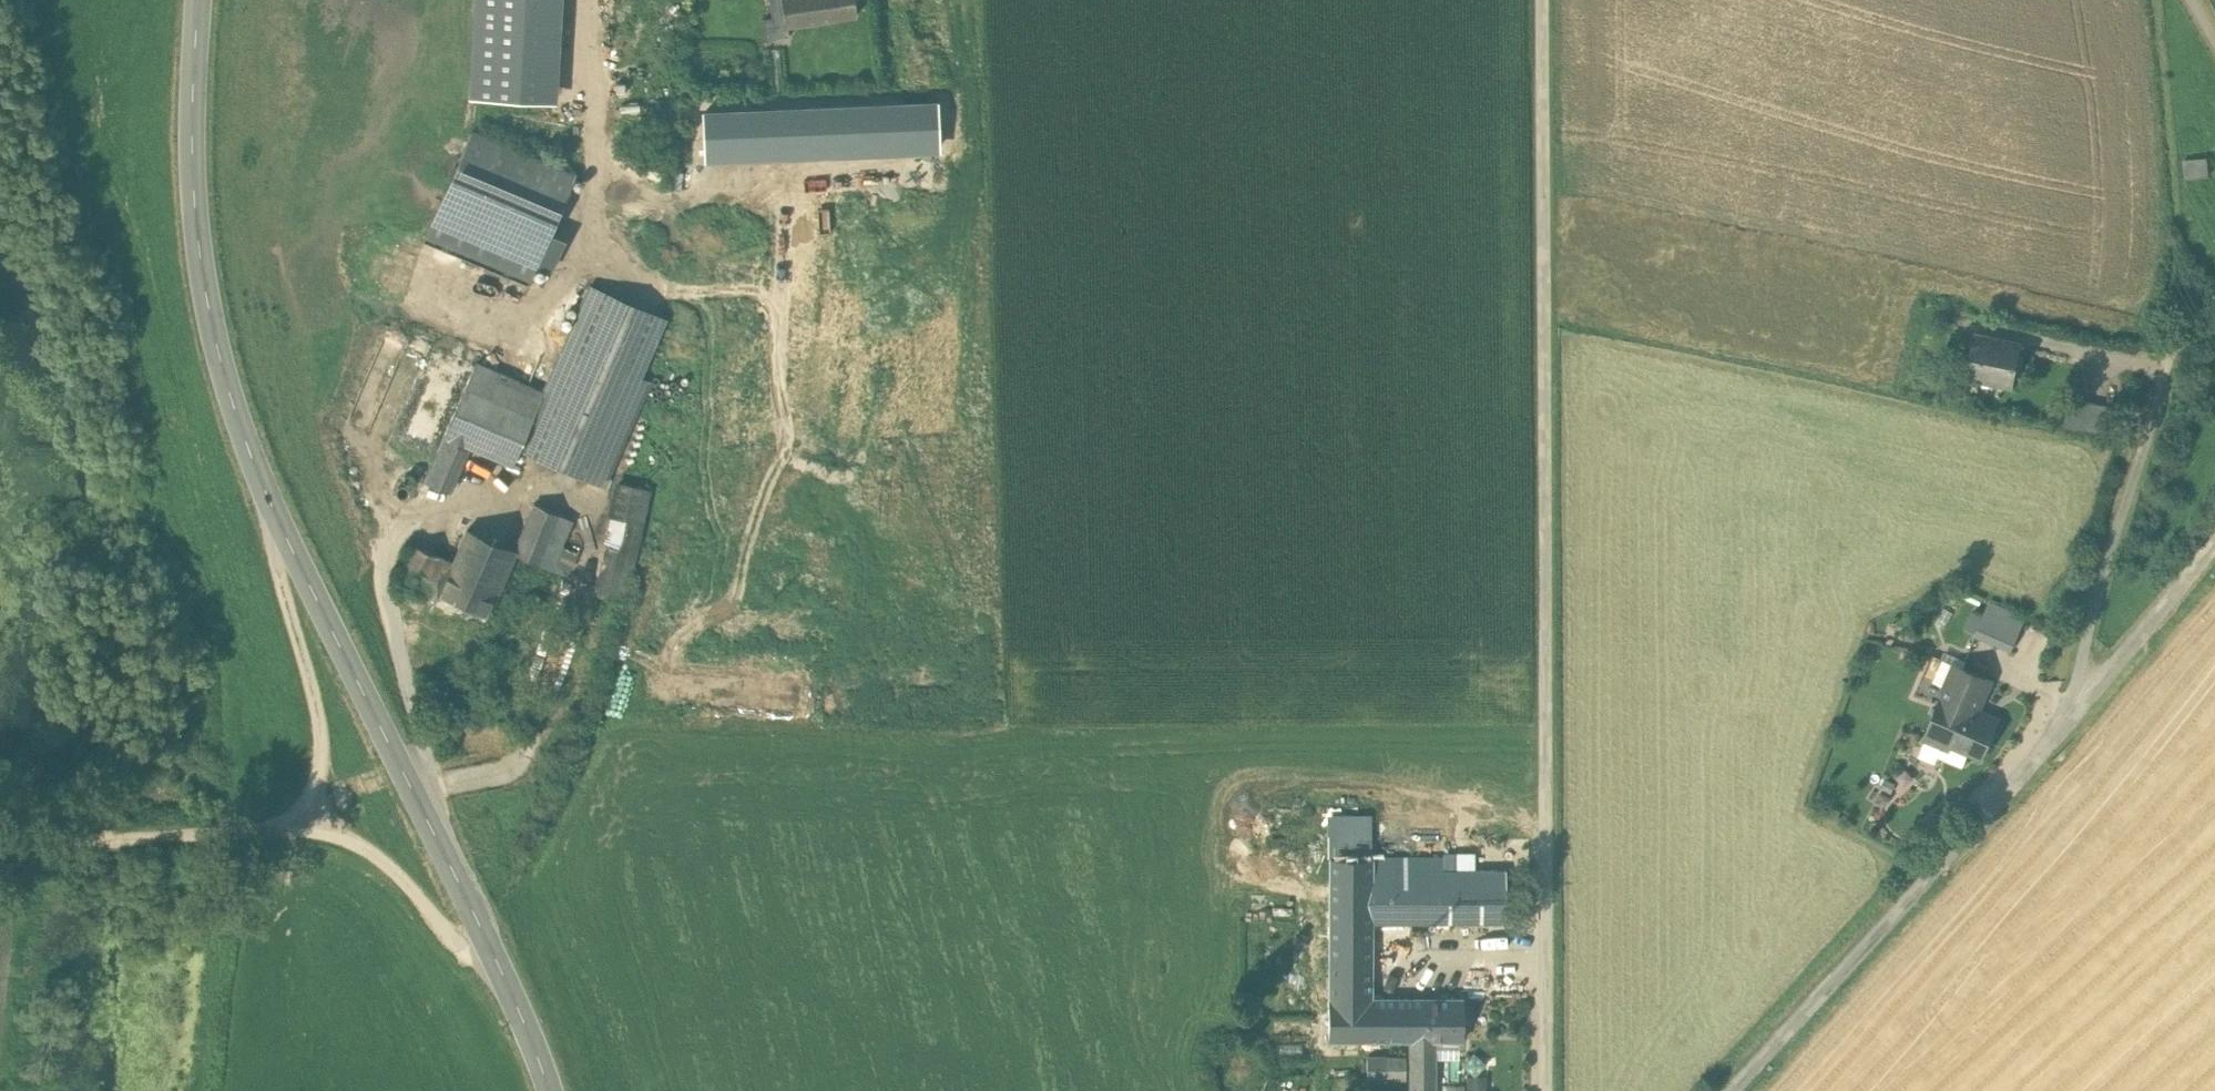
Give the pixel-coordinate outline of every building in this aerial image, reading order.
[(553,99),(558,0),(476,0),(471,94),(553,99)] [(766,39),(790,36),(787,24),(783,0),(770,0),(772,17),(763,18),(766,39)] [(787,24),(857,13),(855,0),(783,0),(787,24)] [(471,133),(434,223),(537,265),(575,176),(471,133)] [(2184,157),(2186,176),(2212,175),(2210,155),(2184,157)] [(667,316),(587,283),(541,391),(517,449),(606,486),(651,378),(643,375),(667,316)] [(2026,336),(1980,326),(1968,375),(2015,386),(2026,336)] [(436,457),(425,482),(450,492),(471,444),(512,462),(517,449),(541,391),(477,364),(436,457)] [(624,600),(649,489),(613,481),(588,592),(624,600)] [(515,551),(514,553),(515,554),(552,571),(561,550),(574,522),(535,505),(515,551)] [(515,551),(467,529),(453,562),(436,600),(435,599),(424,624),(474,646),(515,554),(514,553),(515,551)] [(453,562),(413,544),(396,582),(435,599),(436,600),(453,562)] [(561,550),(552,571),(567,578),(576,557),(561,550)] [(2029,616),(1985,599),(1973,630),(2016,647),(2029,616)] [(1954,658),(1921,737),(1983,762),(2004,712),(1986,705),(1998,677),(1954,658)] [(1331,822),(1331,858),(1371,857),(1371,822),(1331,822)] [(1330,999),(1371,999),(1372,919),(1439,919),(1439,870),(1439,857),(1418,857),(1371,857),(1331,858),(1330,999)] [(1505,870),(1439,870),(1439,919),(1506,918),(1505,870)] [(1407,1039),(1407,999),(1371,999),(1330,999),(1328,999),(1328,1016),(1329,1039),(1407,1039)] [(1407,999),(1407,1039),(1440,1039),(1463,1039),(1463,999),(1407,999)] [(1406,1054),(1368,1053),(1367,1077),(1406,1078),(1406,1054)] [(1491,1074),(1468,1075),(1468,1090),(1492,1090),(1491,1074)] [(1467,1081),(1446,1083),(1447,1090),(1468,1090),(1467,1081)]
